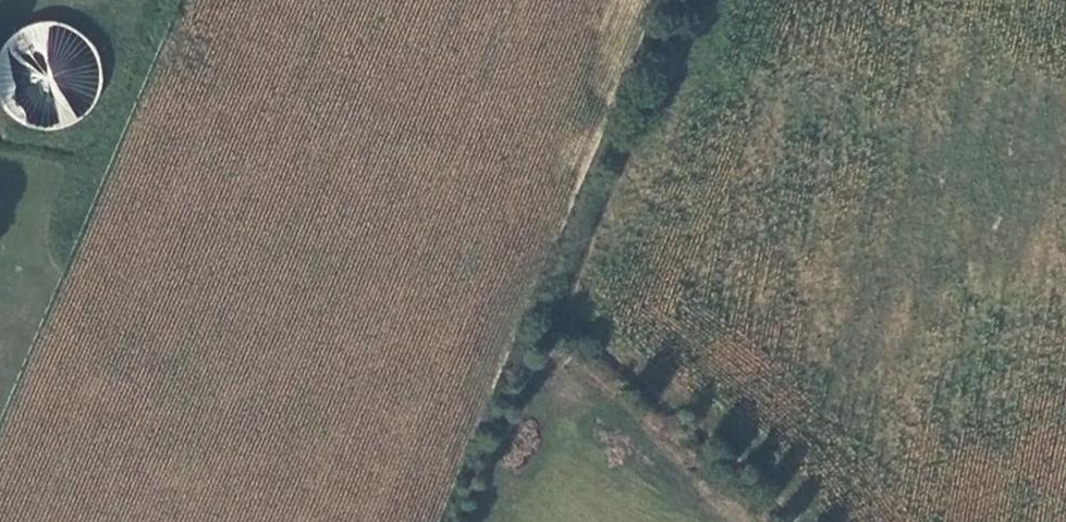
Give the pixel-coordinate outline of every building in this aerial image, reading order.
[(33,27),(27,29),(20,32),(9,40),(5,45),(1,51),(0,53),(0,105),(6,115),(11,120),(22,127),(29,130),(35,132),(49,134),(63,132),(69,129),(81,123),(91,113),(98,102),(100,95),(103,81),(102,75),(99,61),(93,49),(89,44),(79,34),(73,31),(67,28),(54,25),(46,25),(33,27)]
